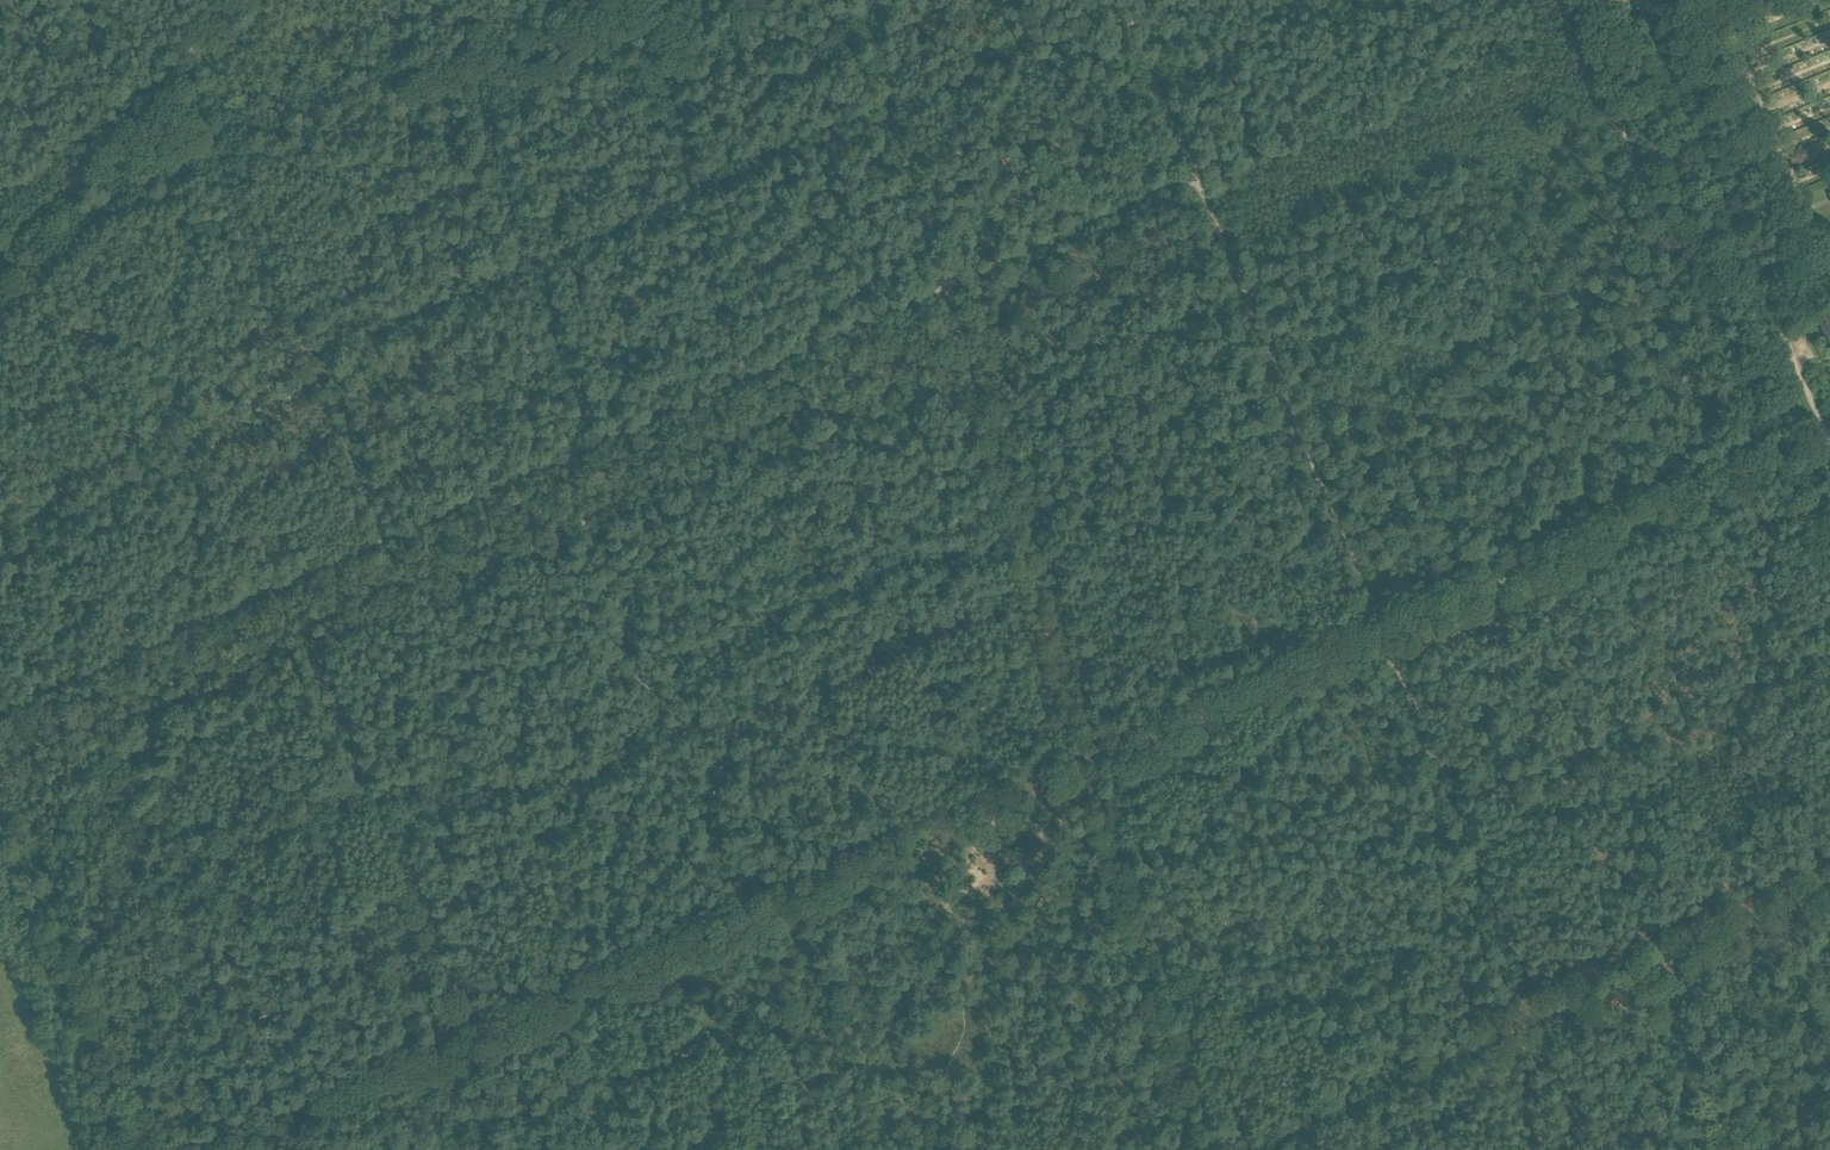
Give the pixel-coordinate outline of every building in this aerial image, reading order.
[(1829,337),(1829,309),(1824,312),(1828,321),(1821,324),(1825,333),(1826,332),(1829,338),(1829,337)]
